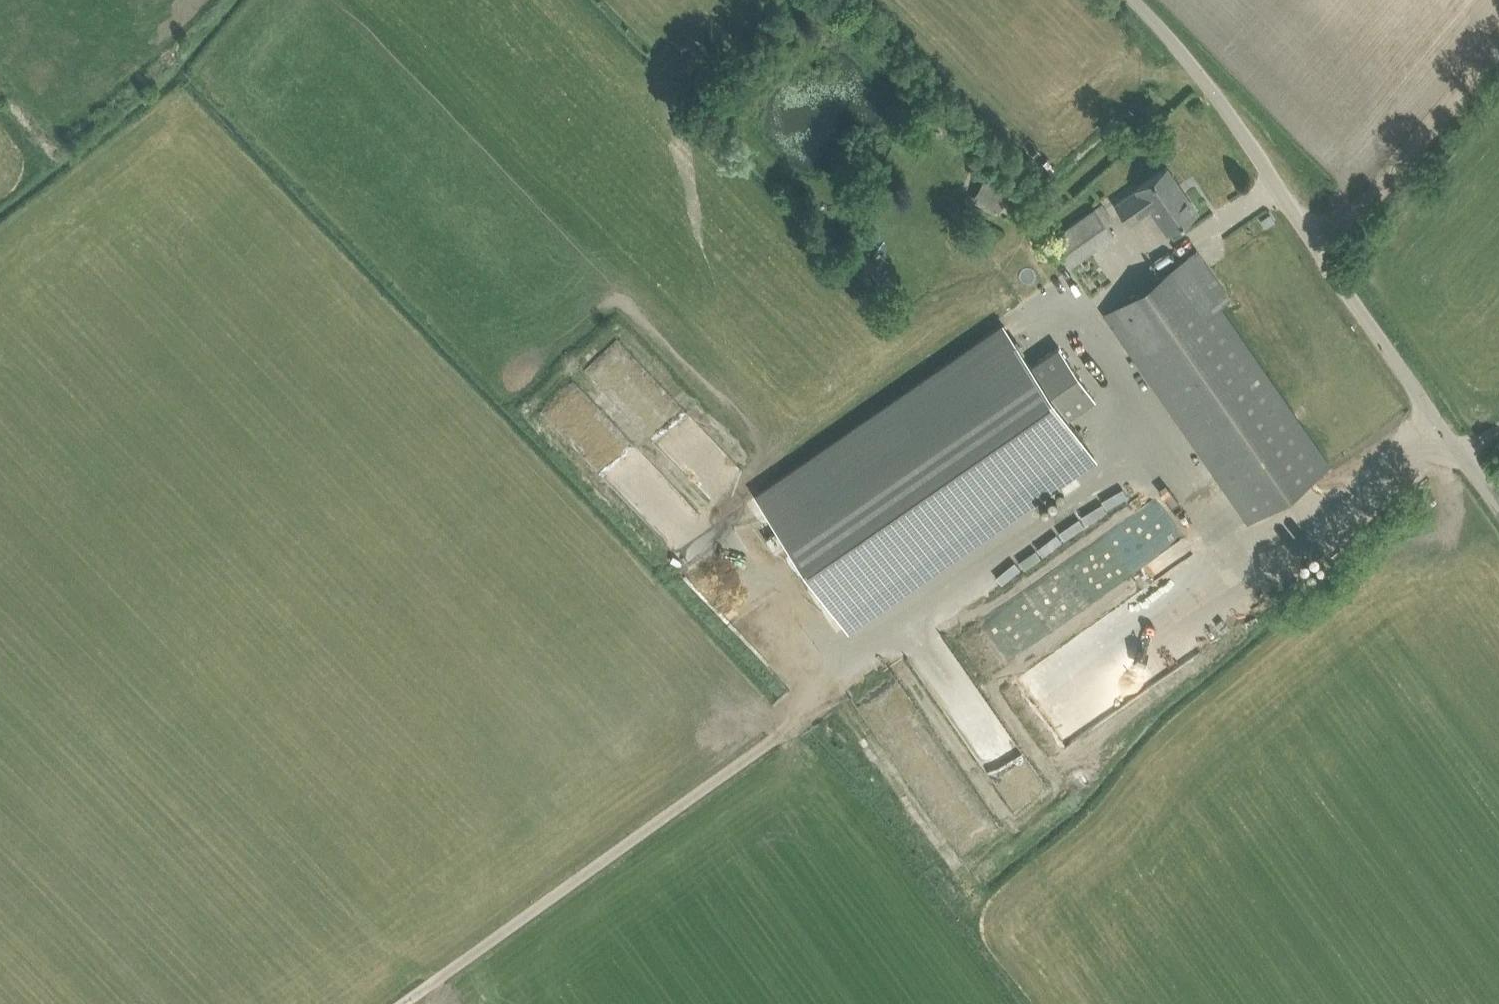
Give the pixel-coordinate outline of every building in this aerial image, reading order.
[(1180,196),(1162,170),(1137,188),(1115,203),(1129,223),(1151,208),(1167,231),(1197,211),(1184,193),(1180,196)] [(972,199),(999,212),(1010,187),(984,175),(972,199)] [(1049,237),(1069,266),(1113,235),(1093,206),(1049,237)] [(1270,213),(1260,220),(1265,227),(1275,220),(1270,213)] [(1104,314),(1247,521),(1330,464),(1219,305),(1230,298),(1197,249),(1104,314)] [(1058,345),(1031,364),(1004,325),(756,496),(846,627),(1094,455),(1067,416),(1094,397),(1058,345)] [(668,540),(699,509),(571,379),(539,410),(668,540)]
